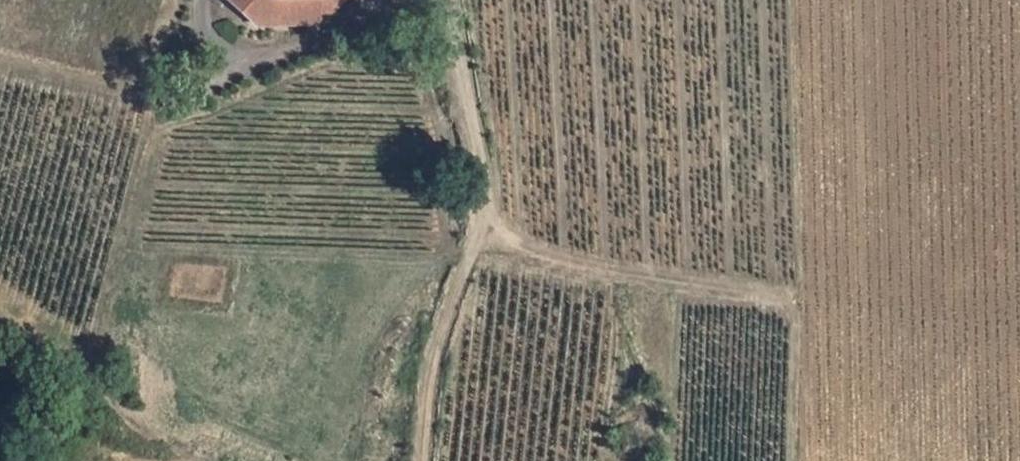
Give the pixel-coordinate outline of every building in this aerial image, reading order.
[(252,26),(318,23),(317,0),(222,0),(252,26)]
